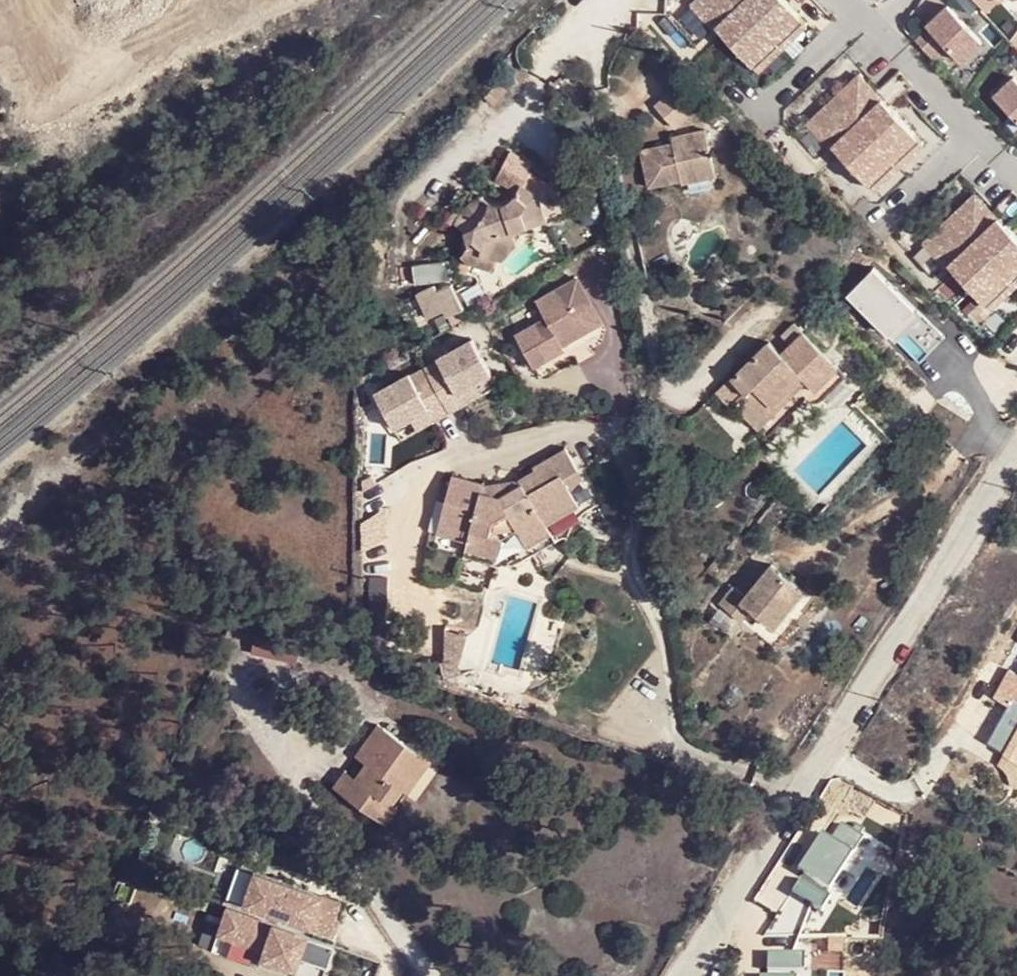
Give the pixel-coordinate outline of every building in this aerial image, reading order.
[(684,6),(707,30),(710,28),(718,19),(699,0),(691,0),(684,6)] [(718,19),(710,28),(742,62),(791,14),(777,0),(699,0),(718,19)] [(921,26),(956,62),(977,42),(941,7),(921,26)] [(742,62),(752,72),(801,25),(791,14),(742,62)] [(853,75),(813,114),(836,138),(827,146),(860,179),(908,132),(853,75)] [(1008,79),(990,97),(1016,124),(1016,87),(1008,79)] [(686,113),(665,90),(649,105),(669,129),(686,113)] [(813,114),(802,125),(825,148),(827,146),(836,138),(813,114)] [(682,190),(718,182),(704,132),(669,140),(670,149),(639,156),(647,190),(681,183),(682,190)] [(860,179),(870,190),(919,142),(908,132),(860,179)] [(477,232),(467,234),(453,255),(476,268),(485,258),(500,269),(508,258),(511,248),(542,234),(540,203),(544,195),(537,164),(541,155),(518,146),(499,181),(522,193),(498,210),(485,224),(477,232)] [(931,232),(954,255),(946,264),(978,297),(1016,258),(1016,240),(971,192),(931,232)] [(458,227),(467,234),(477,232),(485,224),(498,210),(493,202),(491,197),(485,193),(477,193),(469,198),(461,209),(456,221),(458,227)] [(931,232),(920,242),(943,266),(945,264),(954,255),(931,232)] [(988,308),(1016,279),(1016,258),(978,297),(988,308)] [(943,337),(873,268),(846,295),(916,364),(943,337)] [(512,345),(530,376),(561,358),(558,354),(598,332),(574,288),(533,310),(542,327),(512,345)] [(455,321),(443,296),(429,306),(443,328),(455,321)] [(810,384),(832,360),(796,326),(773,347),(762,336),(725,372),(740,388),(729,399),(742,414),(755,401),(766,412),(802,377),(810,384)] [(434,369),(421,376),(445,421),(460,412),(454,401),(471,391),(487,382),(468,348),(434,366),(434,369)] [(842,372),(832,360),(810,384),(802,377),(766,412),(755,401),(742,414),(760,434),(800,394),(820,393),(842,372)] [(445,421),(421,376),(406,384),(406,382),(371,401),(391,437),(408,427),(424,418),(431,429),(445,421)] [(471,391),(454,401),(460,412),(477,403),(471,391)] [(424,418),(408,427),(414,439),(431,429),(424,418)] [(471,532),(504,539),(517,534),(528,549),(554,535),(548,526),(581,507),(572,491),(584,478),(566,448),(533,466),(535,471),(518,481),(486,485),(453,476),(437,533),(468,541),(471,532)] [(498,559),(504,539),(471,532),(468,541),(467,551),(498,559)] [(733,600),(719,592),(704,612),(725,627),(735,614),(762,634),(790,596),(759,573),(753,574),(733,600)] [(467,636),(446,630),(443,671),(455,676),(467,636)] [(1016,670),(1005,665),(990,694),(1016,709),(1016,669),(1016,670)] [(994,766),(1000,771),(1003,780),(1003,790),(1012,795),(1016,786),(1016,714),(994,766)] [(373,742),(384,729),(375,720),(348,752),(357,760),(364,767),(381,749),(373,742)] [(409,751),(384,729),(373,742),(381,749),(364,767),(357,760),(341,779),(347,784),(342,792),(348,796),(341,806),(363,825),(382,801),(372,794),(384,781),(409,751)] [(415,756),(409,751),(384,781),(390,787),(415,756)] [(347,784),(341,779),(330,771),(318,789),(341,806),(348,796),(342,792),(347,784)] [(389,807),(382,801),(363,825),(369,831),(389,807)] [(337,900),(249,870),(238,901),(329,933),(335,917),(331,916),(337,900)] [(304,975),(315,975),(326,945),(225,907),(210,947),(245,960),(251,942),(261,946),(255,961),(287,973),(289,970),(304,975)]
